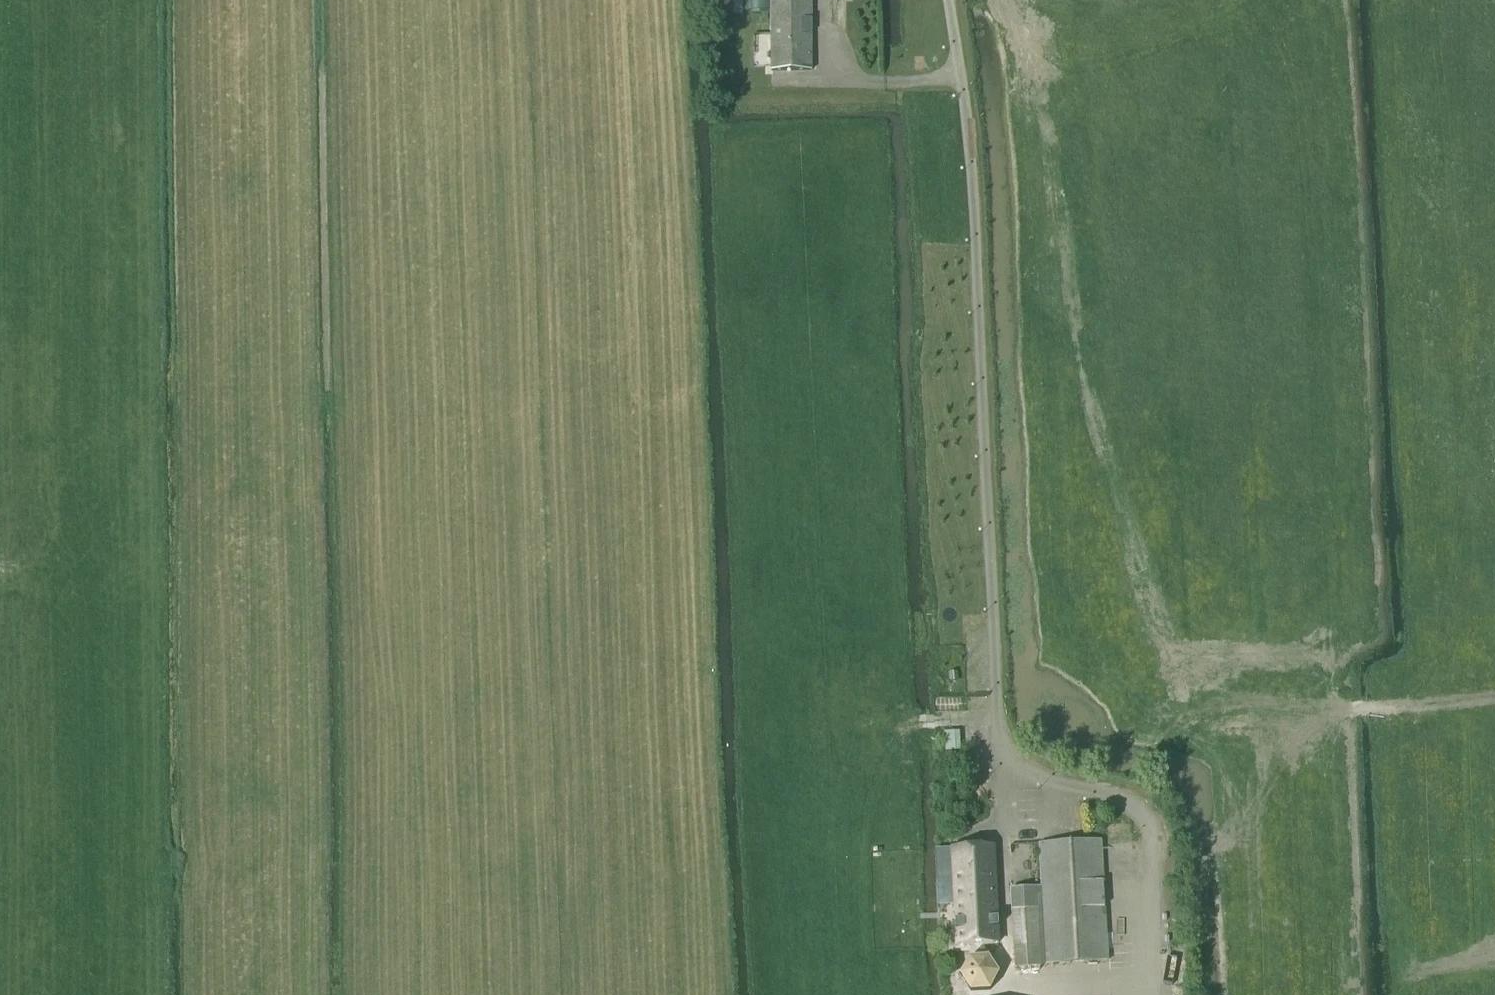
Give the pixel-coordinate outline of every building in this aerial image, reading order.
[(771,9),(771,71),(811,71),(811,0),(771,0),(771,9)] [(1040,844),(1042,887),(1049,994),(1109,994),(1100,841),(1040,844)] [(998,943),(993,848),(952,850),(952,851),(936,852),(938,881),(954,881),(958,946),(967,945),(988,944),(998,943)] [(968,958),(959,977),(971,994),(992,992),(1001,974),(989,957),(968,958)]
